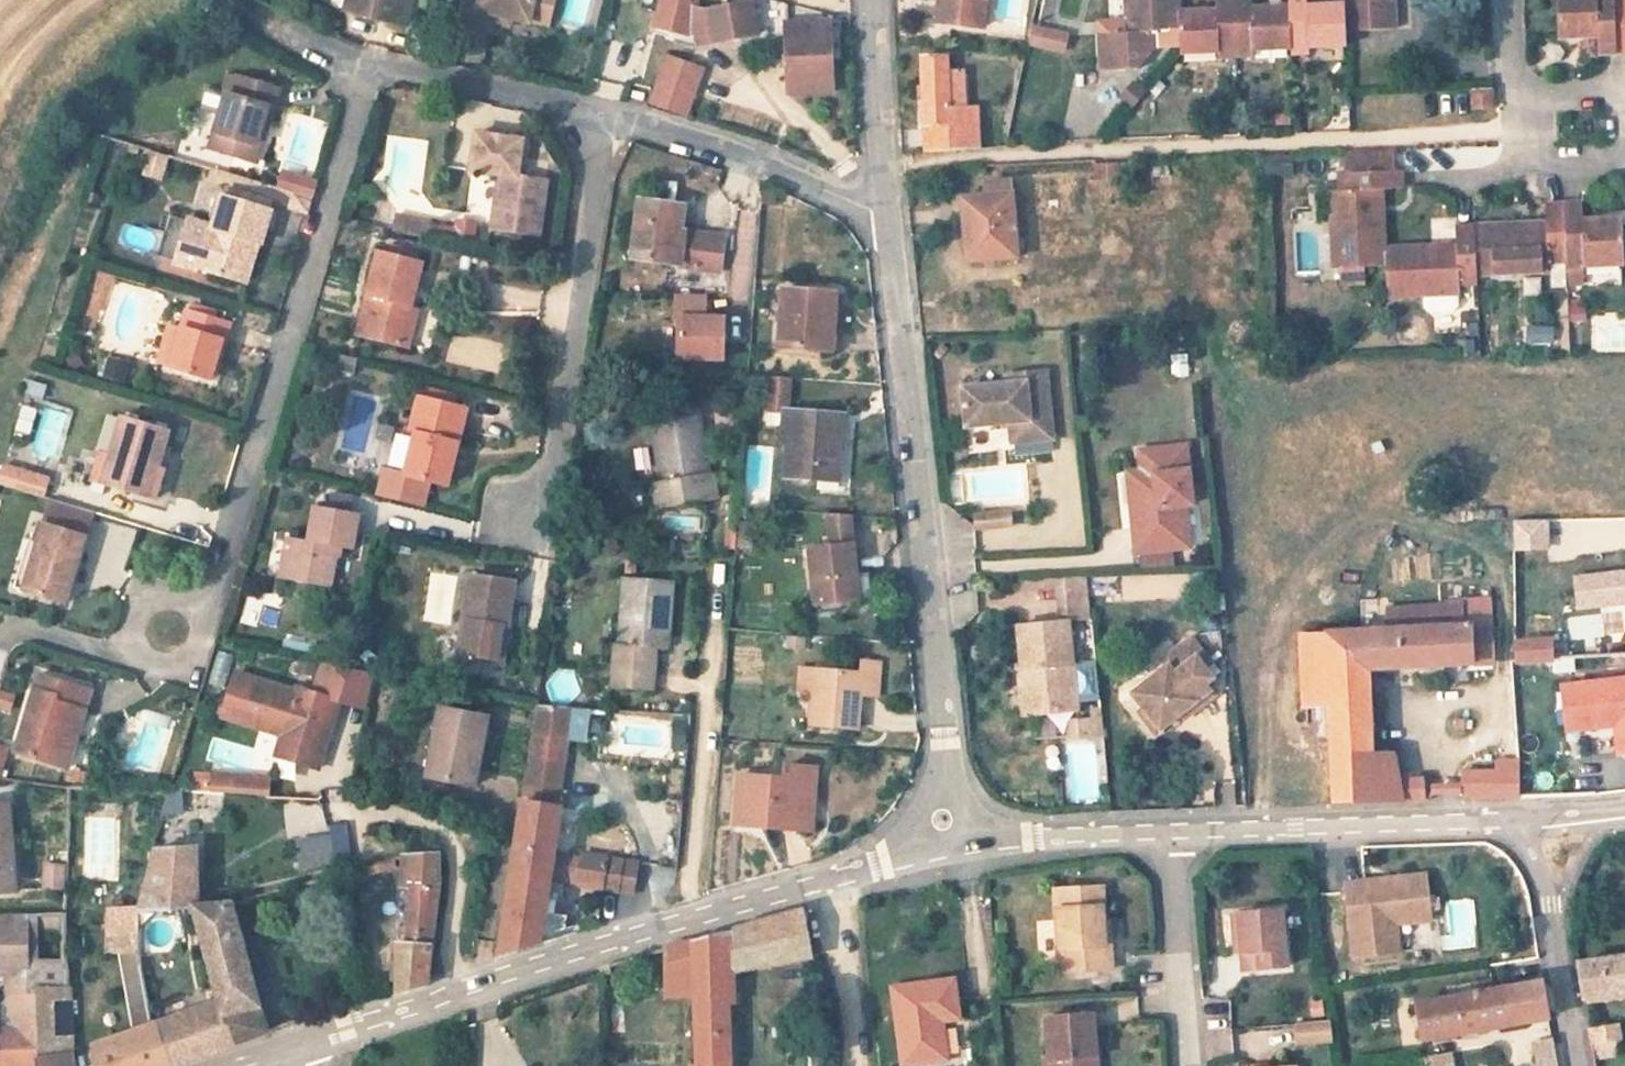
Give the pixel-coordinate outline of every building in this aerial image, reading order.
[(353,13),(398,24),(404,0),(356,0),(353,13)] [(446,25),(478,32),(481,21),(483,12),(500,16),(517,19),(522,0),(452,0),(446,25)] [(936,23),(981,28),(984,0),(939,0),(936,23)] [(1056,15),(1077,21),(1083,0),(1061,0),(1056,15)] [(1177,13),(1176,0),(1124,0),(1125,34),(1097,36),(1099,73),(1136,71),(1157,47),(1178,46),(1177,13)] [(1233,59),(1231,0),(1214,0),(1215,10),(1177,13),(1178,46),(1179,55),(1216,53),(1217,59),(1233,59)] [(1233,59),(1252,58),(1252,52),(1289,50),(1287,8),(1250,9),(1250,0),(1231,0),(1233,59)] [(1342,6),(1306,7),(1305,0),(1287,0),(1287,8),(1289,50),(1289,56),(1308,55),(1308,50),(1344,48),(1343,33),(1342,6)] [(1342,6),(1343,33),(1396,31),(1394,0),(1342,0),(1342,6)] [(1612,0),(1555,0),(1557,40),(1596,37),(1597,55),(1606,54),(1615,54),(1612,0)] [(1615,54),(1624,53),(1624,0),(1612,0),(1615,54)] [(750,1),(704,9),(705,18),(690,22),(694,44),(710,41),(710,44),(756,35),(750,1)] [(500,16),(483,12),(481,21),(498,25),(500,16)] [(784,24),(787,93),(829,92),(827,22),(784,24)] [(1068,55),(1074,33),(1035,24),(1030,46),(1068,55)] [(700,71),(666,59),(650,104),(684,116),(700,71)] [(976,110),(963,110),(949,110),(947,73),(946,59),(919,59),(922,153),(977,150),(976,110)] [(961,74),(947,73),(949,110),(963,110),(961,74)] [(277,90),(235,76),(229,95),(224,93),(207,147),(255,163),(277,90)] [(1489,110),(1489,89),(1469,91),(1470,110),(1489,110)] [(538,235),(545,182),(516,178),(521,141),(460,131),(455,168),(483,173),(476,226),(538,235)] [(1391,156),(1341,158),(1341,175),(1392,173),(1391,156)] [(1119,165),(1120,180),(1135,177),(1135,163),(1119,165)] [(1093,181),(1120,180),(1119,165),(1092,165),(1093,181)] [(292,205),(308,212),(322,182),(287,167),(278,188),(296,196),(292,205)] [(1383,268),(1383,249),(1380,190),(1400,189),(1400,181),(1400,173),(1392,173),(1341,175),(1335,175),(1336,193),(1328,193),(1330,270),(1383,268)] [(1016,257),(1011,195),(1008,195),(1007,183),(984,185),(984,198),(960,199),(965,261),(1016,257)] [(221,188),(218,195),(271,210),(273,204),(221,188)] [(196,270),(236,281),(247,241),(256,243),(260,244),(271,210),(218,195),(208,230),(187,223),(175,263),(196,270)] [(396,233),(426,241),(433,214),(403,205),(388,201),(380,229),(396,233)] [(683,208),(637,202),(629,258),(668,263),(668,267),(718,274),(723,239),(679,233),(683,208)] [(1544,223),(1472,227),(1474,277),(1546,273),(1547,264),(1564,264),(1561,204),(1550,204),(1543,204),(1544,223)] [(1564,264),(1564,269),(1581,268),(1623,266),(1621,220),(1580,221),(1579,204),(1571,204),(1561,204),(1564,264)] [(1474,277),(1472,227),(1462,227),(1454,228),(1455,245),(1383,249),(1383,268),(1385,298),(1458,296),(1458,287),(1475,286),(1474,277)] [(244,283),(256,243),(247,241),(236,281),(244,283)] [(421,263),(376,250),(354,336),(407,350),(417,310),(410,307),(421,263)] [(1581,268),(1564,269),(1565,288),(1581,287),(1581,268)] [(1528,276),(1529,296),(1548,295),(1547,275),(1528,276)] [(834,293),(780,290),(776,348),(830,351),(834,293)] [(679,361),(734,362),(734,315),(711,315),(712,295),(680,294),(679,361)] [(188,312),(213,320),(217,311),(190,303),(188,312)] [(228,325),(213,320),(188,312),(184,311),(177,333),(167,367),(208,380),(221,336),(224,337),(228,325)] [(177,333),(165,329),(155,363),(167,367),(177,333)] [(105,379),(130,383),(134,359),(108,355),(105,379)] [(349,370),(336,366),(334,380),(347,382),(349,370)] [(957,388),(961,428),(994,426),(994,433),(1013,431),(1014,443),(1035,441),(1029,373),(1001,376),(1002,385),(957,388)] [(787,379),(769,378),(766,411),(781,412),(785,412),(787,379)] [(31,380),(28,396),(47,400),(50,383),(31,380)] [(421,398),(453,406),(456,395),(424,387),(421,398)] [(466,409),(453,406),(421,398),(416,396),(396,474),(446,487),(466,409)] [(24,405),(19,431),(34,434),(40,408),(24,405)] [(651,511),(699,503),(695,476),(707,473),(697,408),(647,417),(658,481),(645,483),(651,511)] [(785,412),(781,412),(780,432),(785,432),(782,477),(818,479),(819,468),(838,469),(842,417),(785,412)] [(167,433),(120,418),(108,456),(97,453),(90,479),(100,483),(147,497),(152,499),(167,449),(162,448),(167,433)] [(1013,431),(994,433),(995,446),(1014,443),(1013,431)] [(1128,509),(1133,555),(1184,550),(1179,511),(1187,509),(1180,449),(1132,454),(1135,473),(1139,507),(1128,509)] [(2,466),(0,472),(0,485),(41,497),(46,479),(2,466)] [(838,469),(819,468),(818,479),(837,480),(838,469)] [(695,476),(699,503),(717,500),(710,472),(707,473),(695,476)] [(1135,473),(1123,474),(1128,509),(1139,507),(1135,473)] [(326,508),(349,512),(352,497),(328,492),(326,508)] [(92,512),(49,499),(33,549),(21,590),(64,603),(92,512)] [(358,514),(349,512),(326,508),(312,505),(306,539),(284,537),(277,579),(329,588),(336,549),(350,550),(358,514)] [(1004,513),(970,516),(972,530),(1005,527),(1004,513)] [(811,605),(858,601),(855,575),(849,517),(826,515),(829,546),(805,549),(811,605)] [(1555,549),(1553,518),(1511,520),(1513,552),(1555,549)] [(21,590),(33,549),(25,546),(11,588),(21,590)] [(855,575),(858,601),(869,596),(867,573),(855,575)] [(1057,578),(1059,618),(1092,616),(1089,576),(1057,578)] [(1153,592),(1150,576),(1128,580),(1131,596),(1153,592)] [(468,577),(455,659),(500,666),(513,583),(468,577)] [(612,644),(609,688),(651,691),(656,650),(667,650),(671,584),(621,579),(617,644),(612,644)] [(1603,610),(1606,638),(1624,636),(1624,608),(1603,610)] [(1435,609),(1383,611),(1383,617),(1416,616),(1417,628),(1458,627),(1457,618),(1435,618),(1435,609)] [(1457,609),(1435,609),(1435,618),(1457,618),(1457,609)] [(1365,632),(1367,672),(1490,665),(1490,626),(1458,627),(1417,628),(1416,616),(1383,617),(1384,631),(1365,632)] [(1065,621),(1016,626),(1020,669),(1027,668),(1032,712),(1075,707),(1065,621)] [(1365,632),(1322,634),(1326,708),(1369,706),(1367,672),(1365,632)] [(1326,708),(1322,634),(1298,635),(1301,709),(1326,708)] [(1161,666),(1128,694),(1139,707),(1133,712),(1151,736),(1181,712),(1192,703),(1196,707),(1211,696),(1201,685),(1208,678),(1200,668),(1192,659),(1199,654),(1187,640),(1173,651),(1159,662),(1161,666)] [(1513,664),(1552,661),(1551,641),(1513,643),(1513,664)] [(1206,663),(1199,654),(1192,659),(1200,668),(1206,663)] [(858,675),(798,670),(796,692),(809,693),(807,724),(856,728),(859,697),(875,698),(878,665),(860,664),(858,675)] [(1020,669),(1018,670),(1023,713),(1032,712),(1027,668),(1020,669)] [(317,770),(339,703),(295,689),(293,692),(232,673),(220,717),(279,736),(301,743),(295,762),(317,770)] [(86,690),(38,674),(13,753),(66,769),(72,751),(67,748),(86,690)] [(1569,734),(1617,729),(1620,758),(1624,757),(1624,676),(1564,683),(1569,734)] [(17,692),(0,691),(0,697),(0,713),(16,714),(17,692)] [(1196,707),(1192,703),(1181,712),(1184,717),(1196,707)] [(534,705),(530,737),(567,743),(574,707),(534,705)] [(1100,730),(1097,705),(1088,705),(1089,715),(1075,716),(1077,733),(1100,730)] [(1329,759),(1370,756),(1369,706),(1326,708),(1329,759)] [(472,788),(486,719),(437,707),(432,732),(437,733),(428,778),(472,788)] [(1077,733),(1075,716),(1063,718),(1065,734),(1077,733)] [(1450,720),(1450,731),(1463,732),(1463,721),(1450,720)] [(301,743),(279,736),(273,756),(295,762),(301,743)] [(530,737),(527,758),(564,765),(567,743),(530,737)] [(2,782),(14,748),(0,744),(0,781),(2,782)] [(1331,803),(1401,802),(1398,783),(1392,755),(1370,756),(1329,759),(1331,803)] [(561,809),(557,808),(564,765),(527,758),(521,802),(497,957),(540,944),(561,809)] [(782,779),(737,776),(733,827),(810,832),(815,769),(783,767),(782,779)] [(1463,800),(1517,798),(1516,773),(1462,773),(1463,800)] [(213,776),(211,792),(232,794),(234,778),(213,776)] [(268,781),(234,778),(232,794),(266,797),(268,781)] [(1418,782),(1398,783),(1401,802),(1421,801),(1418,782)] [(185,814),(186,793),(166,792),(166,814),(185,814)] [(284,836),(326,833),(324,801),(283,803),(284,836)] [(15,892),(7,804),(0,805),(0,893),(15,892)] [(300,867),(353,863),(350,829),(298,833),(300,867)] [(137,910),(192,906),(197,905),(195,846),(155,848),(137,910)] [(437,854),(400,857),(400,886),(408,888),(404,944),(395,945),(394,993),(426,983),(427,980),(439,887),(437,854)] [(641,866),(587,858),(583,879),(637,888),(641,866)] [(62,866),(42,865),(42,888),(62,890),(62,866)] [(1431,880),(1351,888),(1357,963),(1404,959),(1401,930),(1400,922),(1434,919),(1434,917),(1444,916),(1443,904),(1433,905),(1431,880)] [(1102,896),(1053,902),(1062,984),(1113,979),(1112,960),(1108,960),(1102,896)] [(229,902),(197,905),(192,906),(203,948),(217,1001),(229,1045),(264,1032),(229,902)] [(118,950),(136,948),(137,910),(106,911),(104,950),(118,950)] [(734,931),(734,969),(811,954),(803,910),(734,931)] [(66,990),(67,973),(63,948),(64,914),(0,918),(0,975),(6,975),(6,991),(0,991),(0,1001),(1,1032),(35,1031),(34,988),(66,990)] [(1286,917),(1245,921),(1249,977),(1289,974),(1286,917)] [(1434,919),(1400,922),(1401,930),(1435,927),(1434,919)] [(734,969),(734,931),(671,949),(670,993),(696,996),(697,1063),(690,1065),(733,1065),(734,969)] [(136,948),(118,950),(124,990),(143,987),(136,948)] [(1575,965),(1581,998),(1583,1000),(1624,993),(1624,958),(1575,965)] [(1415,1006),(1421,1042),(1545,1019),(1539,983),(1495,991),(1493,980),(1449,987),(1451,999),(1415,1006)] [(905,1065),(945,1060),(940,1023),(956,1021),(951,983),(893,990),(905,1065)] [(143,987),(124,990),(131,1030),(149,1024),(143,987)] [(36,1058),(71,1052),(66,990),(34,988),(35,1031),(36,1058)] [(217,1001),(154,1022),(169,1065),(171,1065),(229,1045),(217,1001)] [(1046,1023),(1050,1065),(1044,1065),(1095,1065),(1091,1020),(1046,1023)] [(154,1022),(149,1024),(131,1030),(90,1045),(95,1065),(169,1065),(154,1022)] [(1334,1024),(1299,1028),(1301,1046),(1335,1042),(1334,1024)] [(1587,1031),(1590,1044),(1614,1040),(1619,1039),(1617,1026),(1587,1031)] [(1,1032),(0,1032),(0,1056),(10,1056),(11,1065),(37,1065),(36,1058),(35,1031),(1,1032)] [(1616,1056),(1614,1040),(1590,1044),(1592,1060),(1616,1056)] [(1553,1047),(1534,1049),(1537,1065),(1556,1065),(1553,1047)] [(36,1058),(37,1065),(73,1065),(71,1052),(36,1058)] [(0,1056),(0,1065),(11,1065),(10,1056),(0,1056)] [(1437,1060),(1438,1065),(1450,1065),(1448,1057),(1437,1060)]
